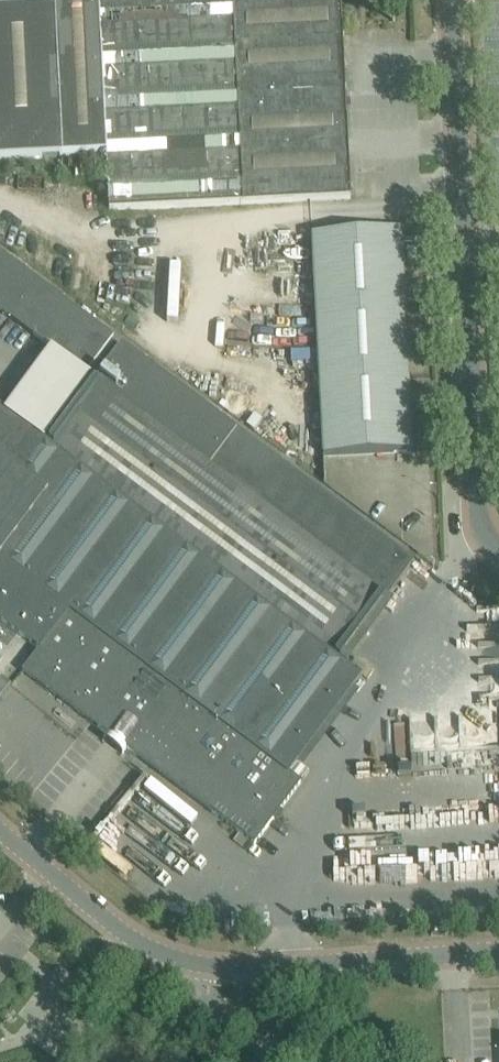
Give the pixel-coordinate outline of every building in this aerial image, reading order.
[(55,9),(0,12),(0,162),(107,156),(110,212),(352,200),(341,0),(55,0),(55,9)] [(413,453),(402,232),(313,237),(324,457),(413,453)] [(113,338),(0,253),(0,310),(87,374),(113,338)] [(40,650),(23,672),(243,836),(252,824),(263,832),(263,833),(264,833),(302,783),(291,775),(364,677),(337,657),(383,596),(387,598),(413,562),(123,346),(97,382),(100,384),(53,447),(0,407),(0,621),(40,650)] [(477,643),(498,644),(498,608),(478,608),(477,643)]
